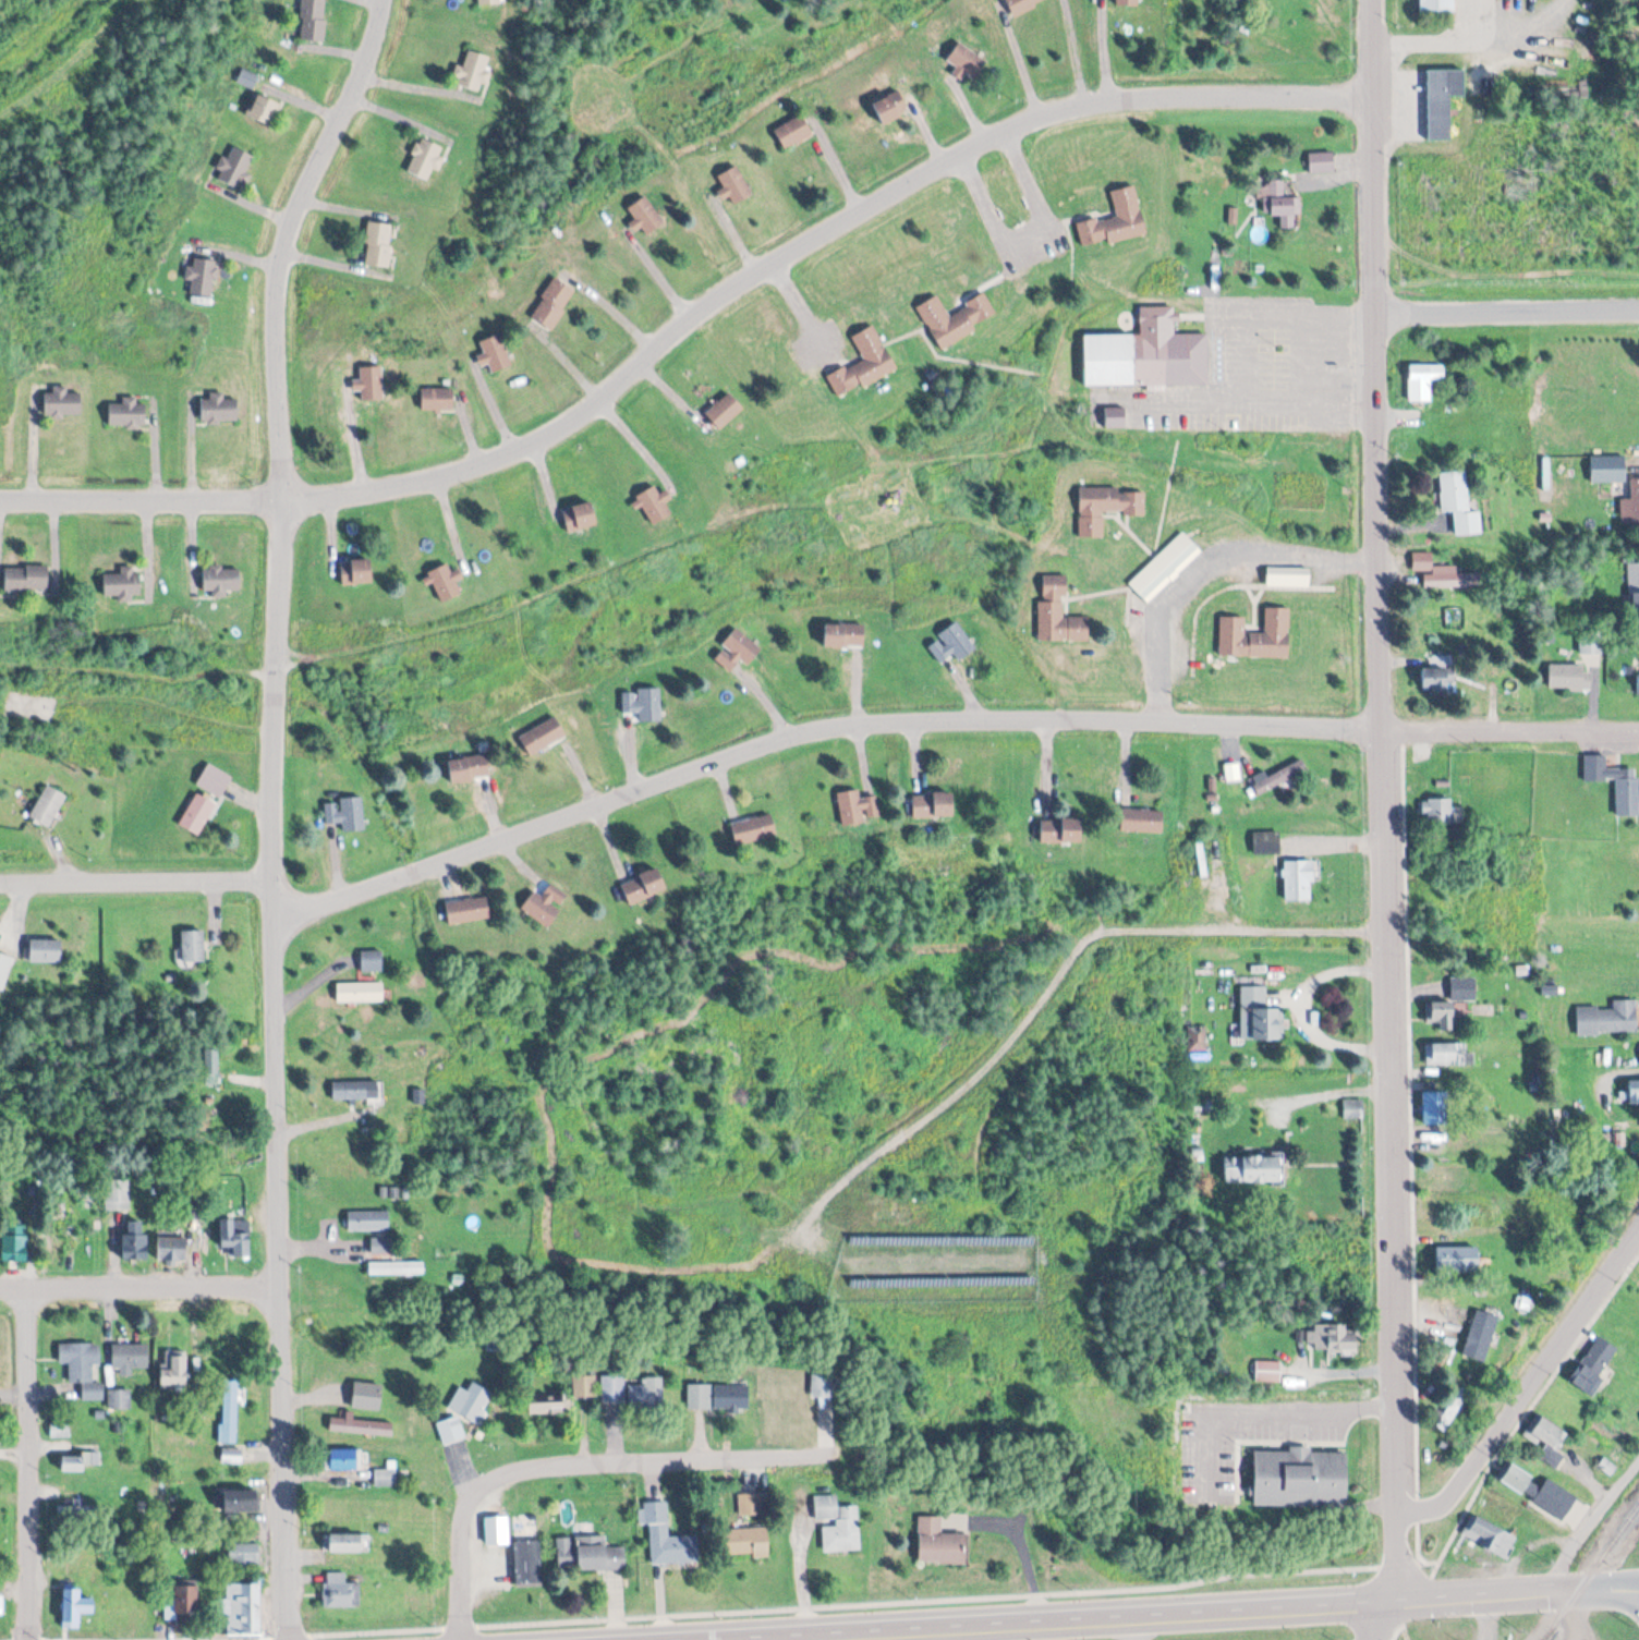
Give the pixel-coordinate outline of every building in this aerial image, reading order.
[(325,0),(314,0),(314,41),(325,41),(325,0)] [(1421,9),(1421,0),(1456,0),(1456,9),(1421,9)] [(948,61),(976,80),(988,62),(959,43),(948,61)] [(451,81),(478,91),(491,58),(469,50),(462,67),(458,65),(451,81)] [(1428,137),(1428,68),(1467,68),(1467,137),(1428,137)] [(873,105),(884,126),(910,113),(899,92),(873,105)] [(787,150),(814,132),(802,114),(775,132),(787,150)] [(441,147),(419,139),(407,172),(429,180),(441,147)] [(250,152),(222,150),(220,186),(249,188),(250,152)] [(1310,154),(1310,173),(1334,173),(1334,154),(1310,154)] [(719,192),(736,209),(755,190),(732,167),(720,180),(726,186),(719,192)] [(1286,199),(1286,183),(1260,183),(1261,195),(1269,195),(1269,218),(1301,217),(1301,198),(1286,199)] [(1082,249),(1146,237),(1137,187),(1112,192),(1116,217),(1078,224),(1082,249)] [(628,209),(636,219),(630,224),(636,232),(642,227),(649,235),(665,223),(646,196),(628,209)] [(395,225),(370,221),(364,265),(389,268),(395,225)] [(215,260),(187,260),(187,294),(215,294),(215,260)] [(531,318),(552,331),(576,290),(554,277),(531,318)] [(998,318),(986,295),(948,314),(939,296),(918,306),(939,348),(998,318)] [(1084,384),(1084,332),(1144,331),(1144,305),(1176,305),(1176,332),(1209,332),(1210,382),(1084,384)] [(828,375),(838,397),(896,371),(875,325),(853,335),(864,359),(828,375)] [(480,341),(484,353),(478,355),(482,366),(490,364),(493,372),(513,366),(502,334),(480,341)] [(1410,402),(1432,402),(1432,380),(1445,380),(1445,365),(1410,365),(1410,402)] [(361,391),(361,401),(384,401),(384,366),(361,366),(361,379),(354,379),(354,391),(361,391)] [(454,388),(422,388),(422,410),(454,410),(454,388)] [(45,389),(45,416),(81,416),(81,393),(68,393),(68,389),(45,389)] [(744,408),(729,392),(706,413),(721,430),(744,408)] [(201,421),(238,421),(238,399),(225,399),(225,394),(201,394),(201,421)] [(109,401),(109,427),(146,427),(146,401),(109,401)] [(1126,427),(1126,407),(1106,407),(1106,427),(1126,427)] [(1591,482),(1626,482),(1626,455),(1591,455),(1591,482)] [(1442,513),(1455,512),(1456,535),(1482,534),(1481,512),(1470,512),(1468,471),(1440,472),(1442,513)] [(660,495),(655,485),(637,495),(653,525),(673,514),(667,504),(673,501),(667,491),(660,495)] [(1080,488),(1080,537),(1104,537),(1104,514),(1145,515),(1146,489),(1080,488)] [(562,510),(569,533),(598,525),(591,501),(562,510)] [(1134,590),(1149,606),(1204,553),(1189,538),(1134,590)] [(1413,571),(1432,571),(1432,553),(1413,553),(1413,571)] [(342,586),(372,586),(372,561),(342,561),(342,586)] [(463,596),(458,583),(464,581),(460,571),(452,574),(449,565),(430,571),(440,604),(463,596)] [(48,567),(5,567),(5,591),(48,591),(48,567)] [(121,573),(103,573),(103,597),(141,597),(141,567),(121,567),(121,573)] [(240,592),(240,568),(203,568),(203,592),(240,592)] [(1310,568),(1268,568),(1268,585),(1310,585),(1310,568)] [(1425,588),(1466,588),(1466,574),(1425,574),(1425,588)] [(1090,641),(1090,617),(1066,617),(1066,575),(1041,575),(1041,641),(1090,641)] [(1290,608),(1265,608),(1265,634),(1245,634),(1245,618),(1221,618),(1220,658),(1290,658),(1290,608)] [(941,664),(954,655),(959,662),(977,650),(958,623),(928,644),(941,664)] [(825,649),(865,649),(865,625),(825,625),(825,649)] [(749,667),(763,651),(737,630),(713,659),(731,674),(742,661),(749,667)] [(1550,666),(1550,691),(1591,691),(1591,666),(1550,666)] [(1455,692),(1455,669),(1423,669),(1423,692),(1455,692)] [(661,691),(623,691),(623,714),(640,714),(640,723),(661,723),(661,691)] [(520,738),(531,757),(567,738),(556,718),(520,738)] [(1617,781),(1617,816),(1638,815),(1638,768),(1607,768),(1607,755),(1585,755),(1585,781),(1617,781)] [(490,780),(487,756),(449,761),(452,785),(490,780)] [(1307,772),(1301,760),(1253,782),(1259,795),(1307,772)] [(48,828),(67,797),(48,785),(29,816),(48,828)] [(860,798),(859,789),(837,792),(842,826),(865,822),(863,811),(878,809),(876,796),(860,798)] [(179,826),(199,837),(217,803),(197,792),(179,826)] [(915,795),(915,814),(955,814),(955,795),(915,795)] [(343,831),(364,830),(363,799),(325,800),(326,823),(343,822),(343,831)] [(1451,825),(1451,799),(1425,799),(1425,825),(1451,825)] [(1164,831),(1164,809),(1122,809),(1122,831),(1164,831)] [(737,844),(777,835),(772,814),(732,823),(737,844)] [(1041,819),(1041,842),(1085,842),(1085,819),(1041,819)] [(1280,832),(1254,832),(1254,854),(1280,854),(1280,832)] [(1285,899),(1313,899),(1314,860),(1285,860),(1285,899)] [(628,903),(667,891),(660,869),(622,881),(628,903)] [(570,897),(551,883),(542,896),(534,890),(522,907),(547,927),(570,897)] [(491,916),(487,895),(445,902),(449,924),(491,916)] [(204,960),(204,929),(182,929),(182,960),(204,960)] [(61,960),(61,938),(30,938),(30,960),(61,960)] [(382,950),(361,950),(361,970),(382,970),(382,950)] [(1477,999),(1477,976),(1451,976),(1451,999),(1477,999)] [(383,981),(337,981),(337,1000),(383,1000),(383,981)] [(1241,984),(1241,1037),(1282,1037),(1282,1006),(1267,1006),(1267,985),(1241,984)] [(1637,1032),(1637,999),(1613,999),(1613,1005),(1577,1006),(1577,1033),(1637,1032)] [(1455,1028),(1455,1005),(1430,1005),(1430,1028),(1455,1028)] [(1427,1064),(1474,1064),(1474,1052),(1468,1052),(1468,1042),(1427,1042),(1427,1064)] [(204,1083),(218,1083),(218,1048),(204,1048),(204,1083)] [(1638,1101),(1638,1079),(1629,1079),(1629,1101),(1638,1101)] [(333,1080),(333,1098),(376,1098),(376,1080),(333,1080)] [(1449,1123),(1449,1090),(1424,1090),(1424,1123),(1449,1123)] [(1430,1153),(1476,1153),(1476,1131),(1430,1131),(1430,1153)] [(1284,1183),(1285,1155),(1242,1154),(1242,1169),(1226,1169),(1226,1181),(1284,1183)] [(105,1211),(130,1210),(129,1180),(105,1180),(105,1211)] [(389,1231),(389,1212),(348,1212),(348,1231),(389,1231)] [(250,1219),(221,1219),(221,1255),(250,1255),(250,1219)] [(149,1234),(142,1234),(142,1222),(129,1222),(129,1234),(122,1234),(122,1259),(149,1259),(149,1234)] [(27,1226),(2,1226),(2,1262),(27,1262),(27,1226)] [(158,1260),(186,1260),(186,1235),(158,1235),(158,1260)] [(371,1255),(393,1255),(393,1239),(371,1239),(371,1255)] [(1437,1247),(1437,1273),(1480,1273),(1480,1247),(1437,1247)] [(369,1275),(424,1275),(424,1263),(369,1263),(369,1275)] [(1463,1355),(1486,1362),(1500,1317),(1477,1310),(1463,1355)] [(1348,1324),(1312,1324),(1312,1351),(1359,1351),(1359,1330),(1348,1330),(1348,1324)] [(1619,1349),(1597,1337),(1572,1384),(1594,1396),(1619,1349)] [(59,1343),(59,1364),(70,1364),(69,1383),(82,1384),(81,1400),(103,1401),(103,1384),(92,1383),(92,1365),(100,1366),(100,1344),(59,1343)] [(149,1372),(149,1345),(112,1345),(112,1372),(149,1372)] [(171,1369),(161,1370),(161,1387),(188,1387),(188,1352),(171,1352),(171,1369)] [(1281,1361),(1257,1361),(1257,1382),(1281,1382),(1281,1361)] [(595,1376),(572,1376),(572,1399),(595,1399),(595,1376)] [(623,1376),(600,1376),(600,1405),(623,1405),(623,1376)] [(663,1408),(663,1379),(641,1379),(641,1385),(628,1385),(628,1408),(663,1408)] [(238,1380),(222,1380),(222,1443),(238,1443),(238,1380)] [(381,1410),(382,1385),(353,1383),(352,1409),(381,1410)] [(458,1387),(448,1410),(482,1424),(494,1393),(471,1383),(468,1391),(458,1387)] [(687,1409),(748,1409),(748,1385),(687,1385),(687,1409)] [(130,1409),(130,1389),(108,1389),(108,1409),(130,1409)] [(529,1414),(566,1414),(566,1399),(529,1399),(529,1414)] [(1462,1412),(1454,1404),(1442,1415),(1439,1412),(1432,1418),(1442,1430),(1462,1412)] [(436,1424),(443,1446),(465,1439),(458,1417),(436,1424)] [(1532,1434),(1548,1444),(1539,1459),(1556,1469),(1565,1456),(1556,1451),(1567,1432),(1543,1417),(1532,1434)] [(392,1436),(393,1422),(330,1418),(329,1433),(392,1436)] [(69,1437),(69,1422),(51,1422),(51,1437),(69,1437)] [(330,1469),(357,1469),(357,1449),(330,1449),(330,1469)] [(1252,1502),(1346,1503),(1346,1450),(1253,1449),(1252,1502)] [(62,1471),(86,1471),(86,1454),(62,1454),(62,1471)] [(1577,1500),(1515,1461),(1502,1482),(1564,1520),(1577,1500)] [(374,1486),(396,1486),(396,1469),(374,1469),(374,1486)] [(259,1489),(224,1489),(224,1510),(259,1510),(259,1489)] [(814,1496),(815,1520),(834,1519),(834,1525),(822,1526),(823,1551),(860,1549),(858,1505),(837,1506),(837,1495),(814,1496)] [(652,1564),(700,1562),(699,1534),(669,1535),(667,1500),(640,1501),(641,1523),(650,1522),(652,1564)] [(95,1505),(58,1505),(58,1521),(95,1521),(95,1505)] [(968,1530),(968,1559),(919,1557),(919,1531),(918,1517),(919,1511),(938,1513),(943,1528),(945,1530),(968,1530)] [(1465,1531),(1500,1548),(1508,1532),(1472,1514),(1465,1531)] [(509,1543),(509,1515),(485,1515),(485,1543),(509,1543)] [(769,1527),(722,1527),(722,1556),(769,1556),(769,1527)] [(368,1552),(368,1533),(329,1533),(329,1552),(368,1552)] [(558,1570),(626,1568),(625,1545),(606,1546),(606,1535),(557,1536),(558,1570)] [(541,1581),(541,1540),(515,1540),(515,1581),(541,1581)] [(258,1564),(258,1542),(229,1542),(229,1564),(258,1564)] [(345,1572),(324,1572),(324,1606),(360,1606),(360,1583),(345,1583),(345,1572)] [(226,1599),(223,1599),(224,1633),(259,1633),(258,1582),(226,1583),(226,1599)] [(198,1584),(174,1584),(174,1614),(198,1614),(198,1584)] [(63,1586),(82,1586),(82,1598),(93,1599),(92,1612),(80,1612),(80,1628),(62,1628),(63,1586)]
